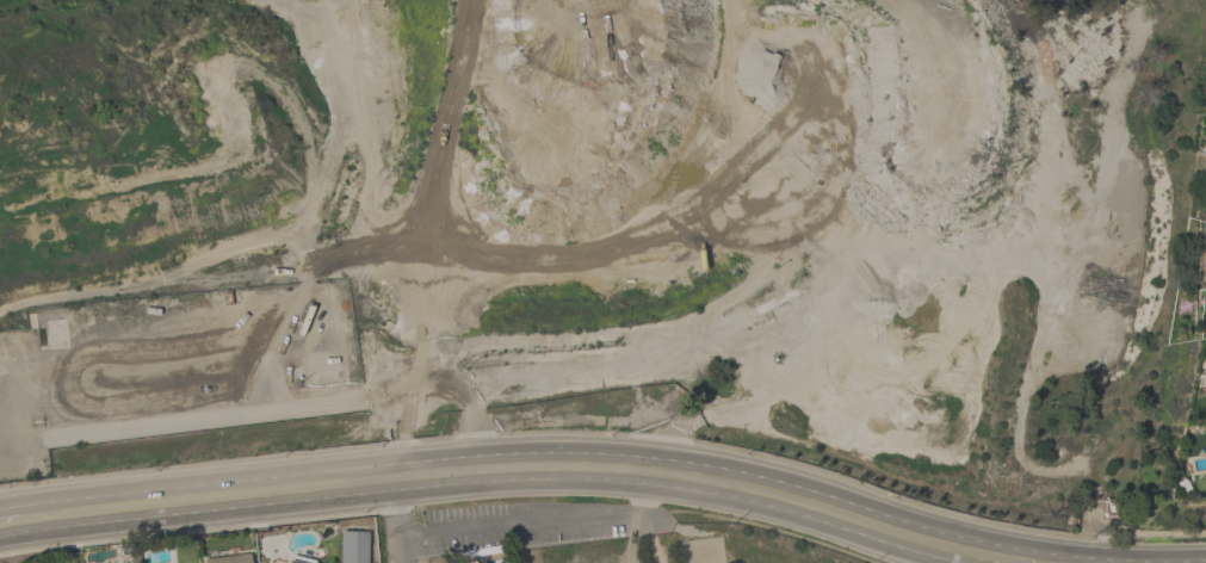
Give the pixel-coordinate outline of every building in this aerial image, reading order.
[(367,532),(367,562),(340,562),(340,532),(367,532)] [(505,549),(466,549),(466,562),(505,562),(505,549)] [(252,553),(252,562),(202,562),(202,558),(252,553)]
